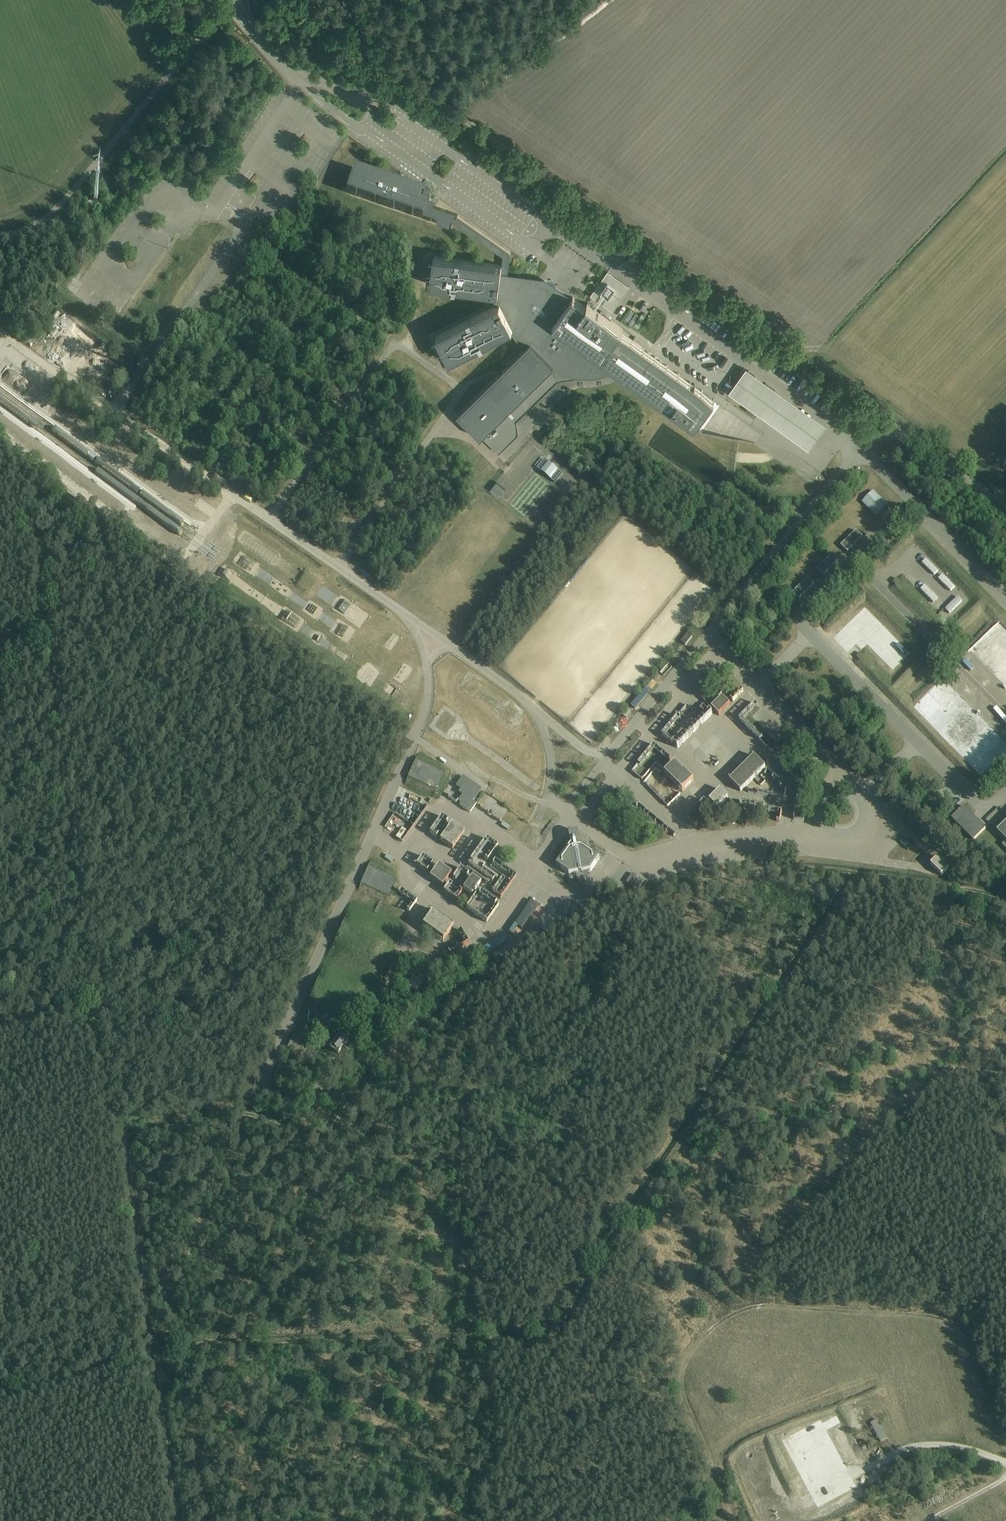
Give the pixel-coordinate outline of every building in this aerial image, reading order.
[(499,374),(457,414),(480,438),(551,369),(562,374),(572,377),(583,378),(594,378),(605,375),(616,371),(626,364),(630,361),(635,356),(643,347),(621,332),(623,329),(589,304),(587,303),(585,306),(573,298),(570,302),(553,289),(553,287),(552,286),(550,285),(548,286),(539,279),(508,275),(511,253),(457,216),(458,214),(428,204),(429,200),(424,198),(426,193),(420,190),(355,168),(346,192),(451,228),(453,222),(503,257),(502,265),(434,256),(434,257),(430,257),(427,284),(430,284),(430,285),(491,293),(496,306),(436,336),(437,337),(433,338),(446,363),(449,361),(449,362),(510,331),(525,348),(499,374)] [(86,207),(93,214),(98,209),(90,202),(86,207)] [(630,287),(608,271),(591,295),(594,298),(613,311),(630,287)] [(698,422),(715,399),(643,347),(635,356),(630,361),(626,364),(616,371),(624,377),(694,428),(698,422)] [(747,368),(729,392),(735,396),(762,415),(779,391),(747,368)] [(30,382),(22,394),(32,402),(41,390),(30,382)] [(829,426),(779,391),(762,415),(811,451),(829,426)] [(541,471),(549,478),(557,469),(548,462),(541,471)] [(863,503),(877,517),(888,506),(874,492),(863,503)] [(863,538),(857,531),(841,546),(847,553),(863,538)] [(839,561),(833,555),(817,570),(823,576),(839,561)] [(926,558),(922,562),(933,575),(937,571),(926,558)] [(942,574),(938,579),(949,591),(954,587),(942,574)] [(815,585),(808,578),(793,594),(799,600),(815,585)] [(927,587),(922,593),(934,604),(939,599),(927,587)] [(958,596),(943,609),(948,615),(963,601),(958,596)] [(312,614),(316,608),(310,604),(306,610),(312,614)] [(999,621),(970,650),(1005,687),(1005,629),(999,621)] [(688,634),(681,643),(686,646),(692,637),(688,634)] [(723,697),(712,708),(720,716),(731,705),(723,697)] [(703,705),(696,713),(687,705),(687,706),(675,721),(691,734),(712,712),(703,705)] [(691,734),(675,721),(662,736),(675,747),(677,749),(691,734)] [(664,769),(671,760),(654,746),(643,759),(653,767),(656,763),(664,769)] [(741,792),(765,767),(754,756),(730,781),(741,792)] [(642,781),(653,767),(643,759),(632,772),(642,781)] [(443,773),(414,760),(406,777),(435,790),(443,773)] [(666,774),(683,792),(694,781),(677,763),(666,774)] [(482,790),(463,776),(456,786),(460,790),(458,792),(462,795),(459,800),(462,803),(460,805),(470,813),(476,804),(473,802),(482,790)] [(729,797),(721,790),(710,801),(718,808),(729,797)] [(698,825),(706,811),(695,805),(687,819),(698,825)] [(986,829),(964,806),(952,818),(974,841),(986,829)] [(428,832),(438,839),(450,822),(440,815),(428,832)] [(998,832),(1005,840),(1005,823),(998,832)] [(452,824),(440,840),(453,849),(464,832),(452,824)] [(402,828),(396,838),(399,840),(406,830),(402,828)] [(571,846),(557,866),(569,875),(576,874),(578,888),(600,859),(587,850),(586,843),(580,844),(578,832),(569,833),(571,846)] [(901,842),(908,850),(912,846),(905,838),(901,842)] [(488,860),(497,847),(487,839),(468,865),(497,886),(492,893),(501,899),(516,877),(494,861),(492,864),(488,860)] [(415,865),(428,870),(432,859),(419,854),(415,865)] [(931,865),(942,876),(950,868),(939,857),(931,865)] [(451,874),(439,865),(430,877),(442,886),(451,874)] [(459,865),(451,875),(456,879),(464,869),(459,865)] [(395,880),(366,867),(359,884),(388,897),(395,880)] [(633,874),(627,883),(631,886),(638,877),(633,874)] [(472,895),(481,883),(472,877),(463,889),(472,895)] [(639,878),(633,887),(638,891),(644,882),(639,878)] [(455,896),(459,888),(447,883),(443,892),(455,896)] [(411,908),(416,900),(400,889),(394,897),(411,908)] [(479,909),(475,915),(485,920),(497,901),(480,891),(472,905),(479,909)] [(534,914),(527,908),(515,924),(522,929),(534,914)] [(452,929),(432,914),(423,927),(443,941),(452,929)] [(491,956),(495,963),(496,963),(543,934),(539,927),(491,956)] [(307,1006),(346,1024),(360,994),(320,976),(307,1006)] [(417,994),(423,980),(414,976),(408,990),(417,994)] [(348,1042),(340,1035),(330,1047),(338,1054),(348,1042)] [(322,1050),(294,1038),(286,1055),(315,1067),(322,1050)] [(888,1439),(878,1419),(871,1423),(881,1442),(888,1439)] [(931,1496),(930,1502),(939,1504),(940,1497),(931,1496)]
